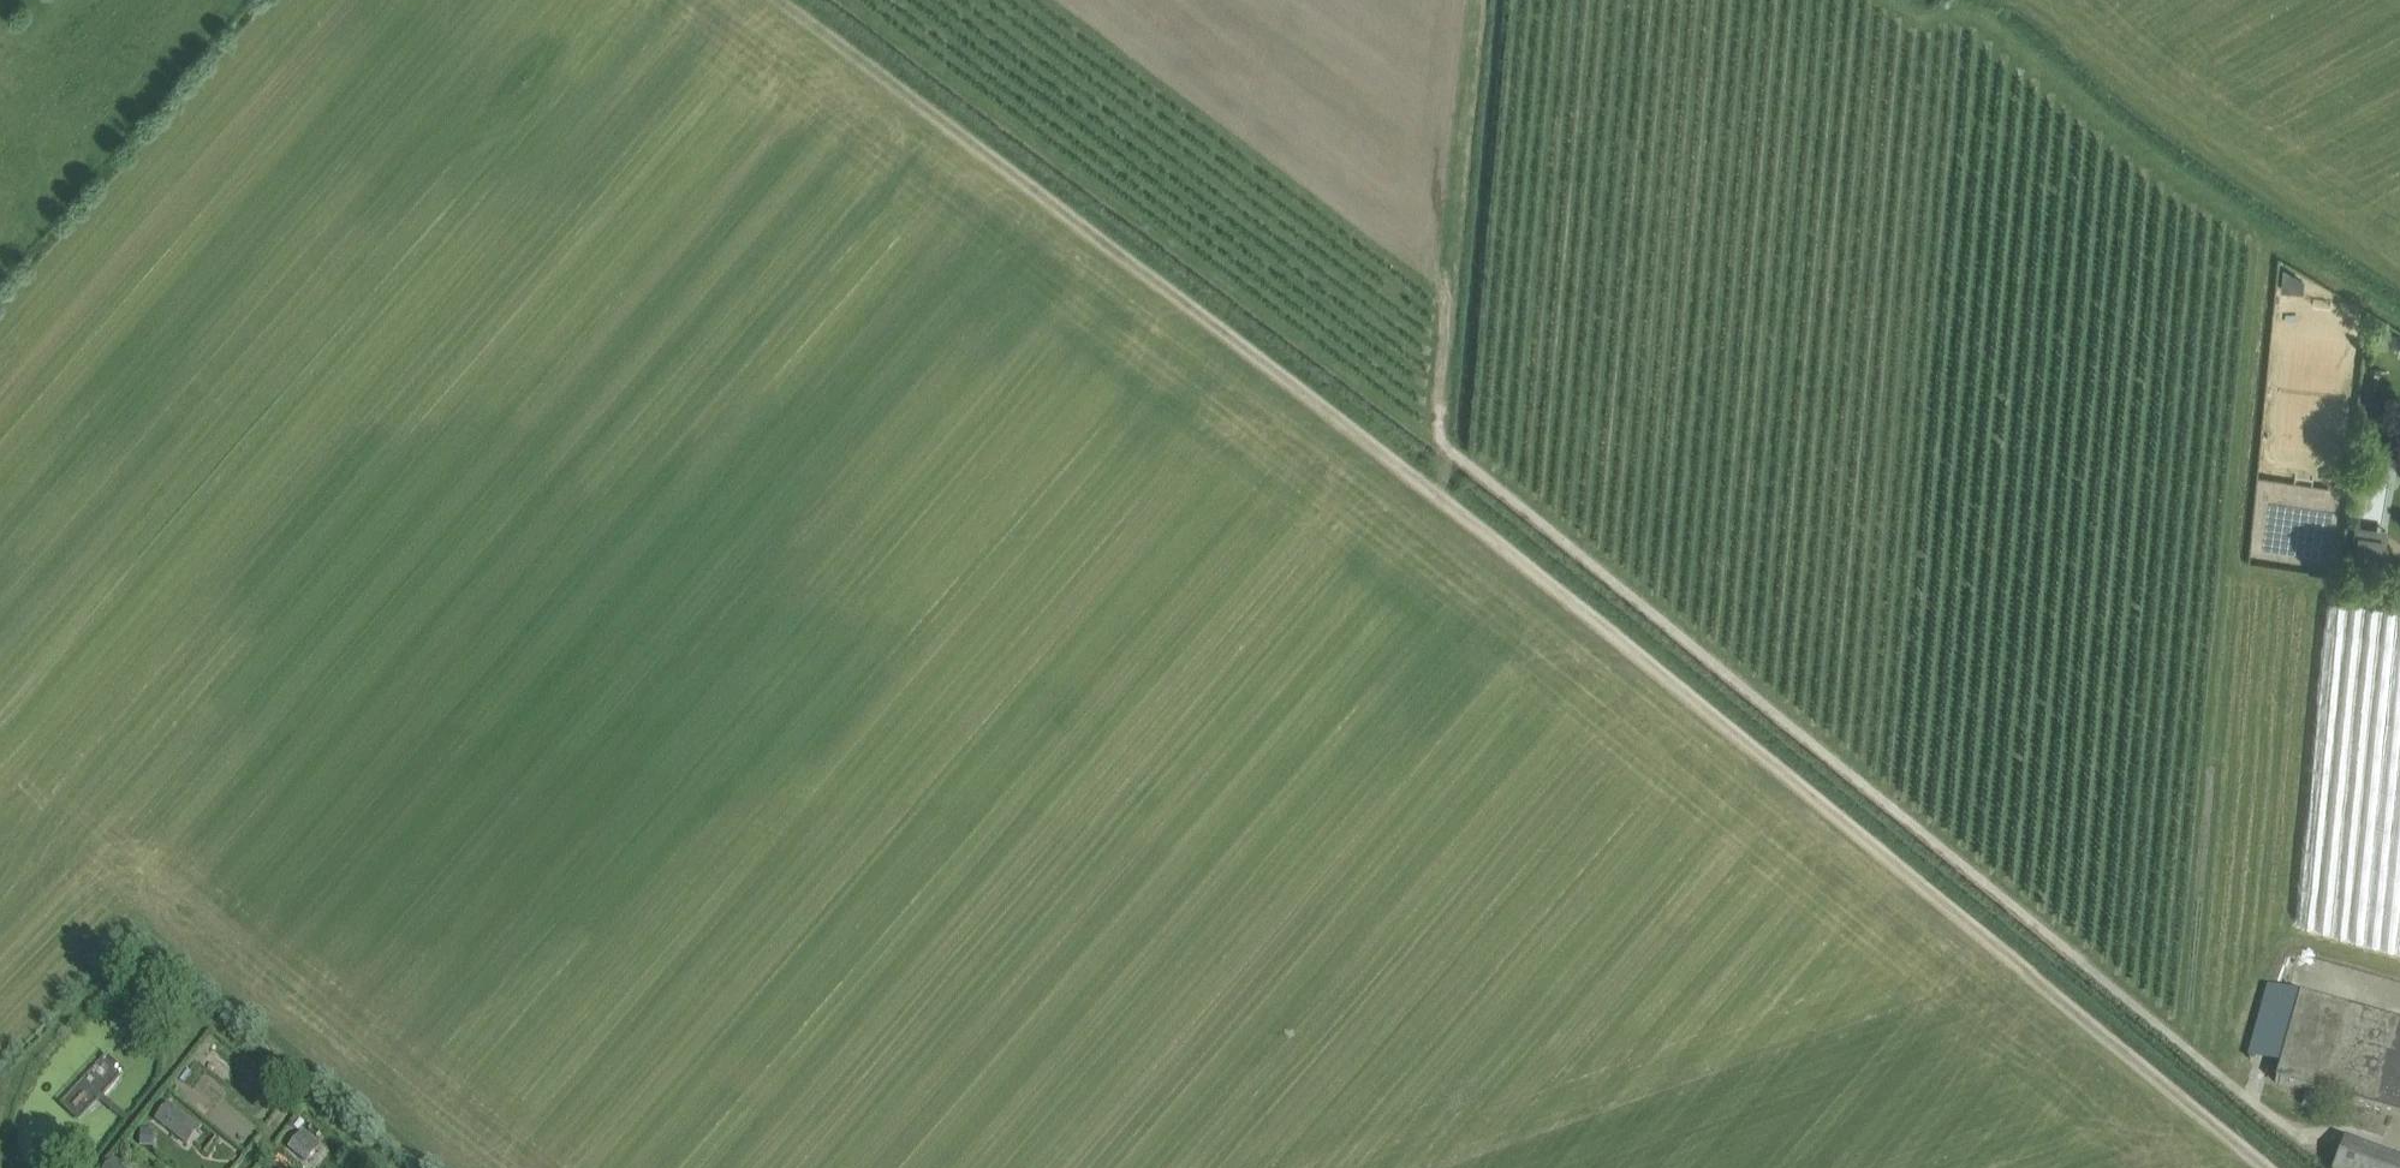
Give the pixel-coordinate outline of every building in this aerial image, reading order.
[(2328,553),(2334,485),(2260,478),(2253,552),(2301,557),(2302,550),(2328,553)] [(2356,541),(2354,555),(2356,556),(2355,565),(2375,569),(2377,559),(2379,559),(2380,555),(2379,555),(2381,545),(2356,541)] [(2279,988),(2272,986),(2251,1062),(2279,1070),(2275,1082),(2399,1117),(2399,1022),(2279,988)] [(192,1124),(168,1105),(156,1120),(180,1139),(192,1124)] [(140,1130),(139,1146),(154,1147),(154,1131),(140,1130)] [(288,1148),(307,1163),(321,1145),(302,1130),(288,1148)] [(111,1160),(105,1167),(121,1167),(111,1160)]
